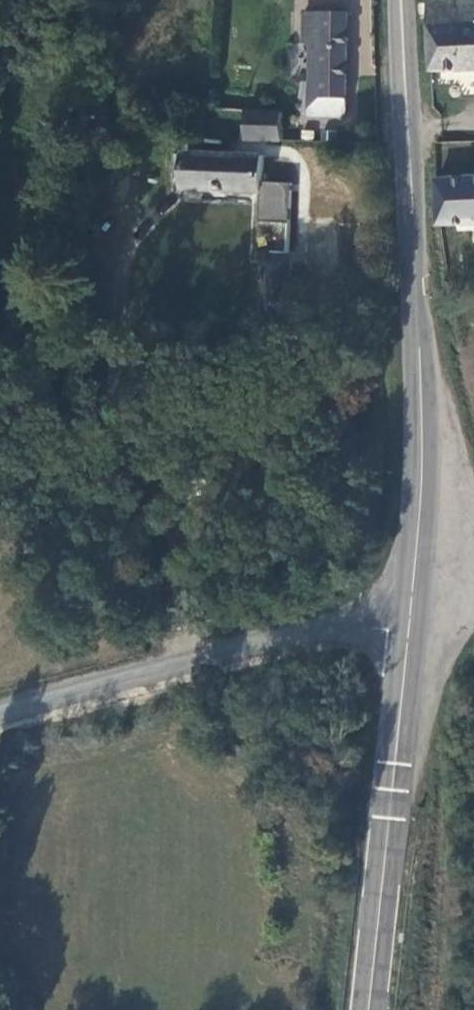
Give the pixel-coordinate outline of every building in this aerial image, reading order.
[(432,70),(473,68),(473,0),(429,0),(432,70)] [(318,47),(321,14),(303,13),(301,45),(309,46),(318,47)] [(343,118),(347,14),(321,14),(318,47),(309,46),(305,116),(343,118)] [(281,141),(283,114),(244,112),(243,141),(281,141)] [(261,159),(184,158),(182,192),(260,193),(261,159)] [(437,179),(439,224),(473,222),(473,177),(437,179)] [(288,261),(257,265),(264,319),(294,313),(288,261)]
